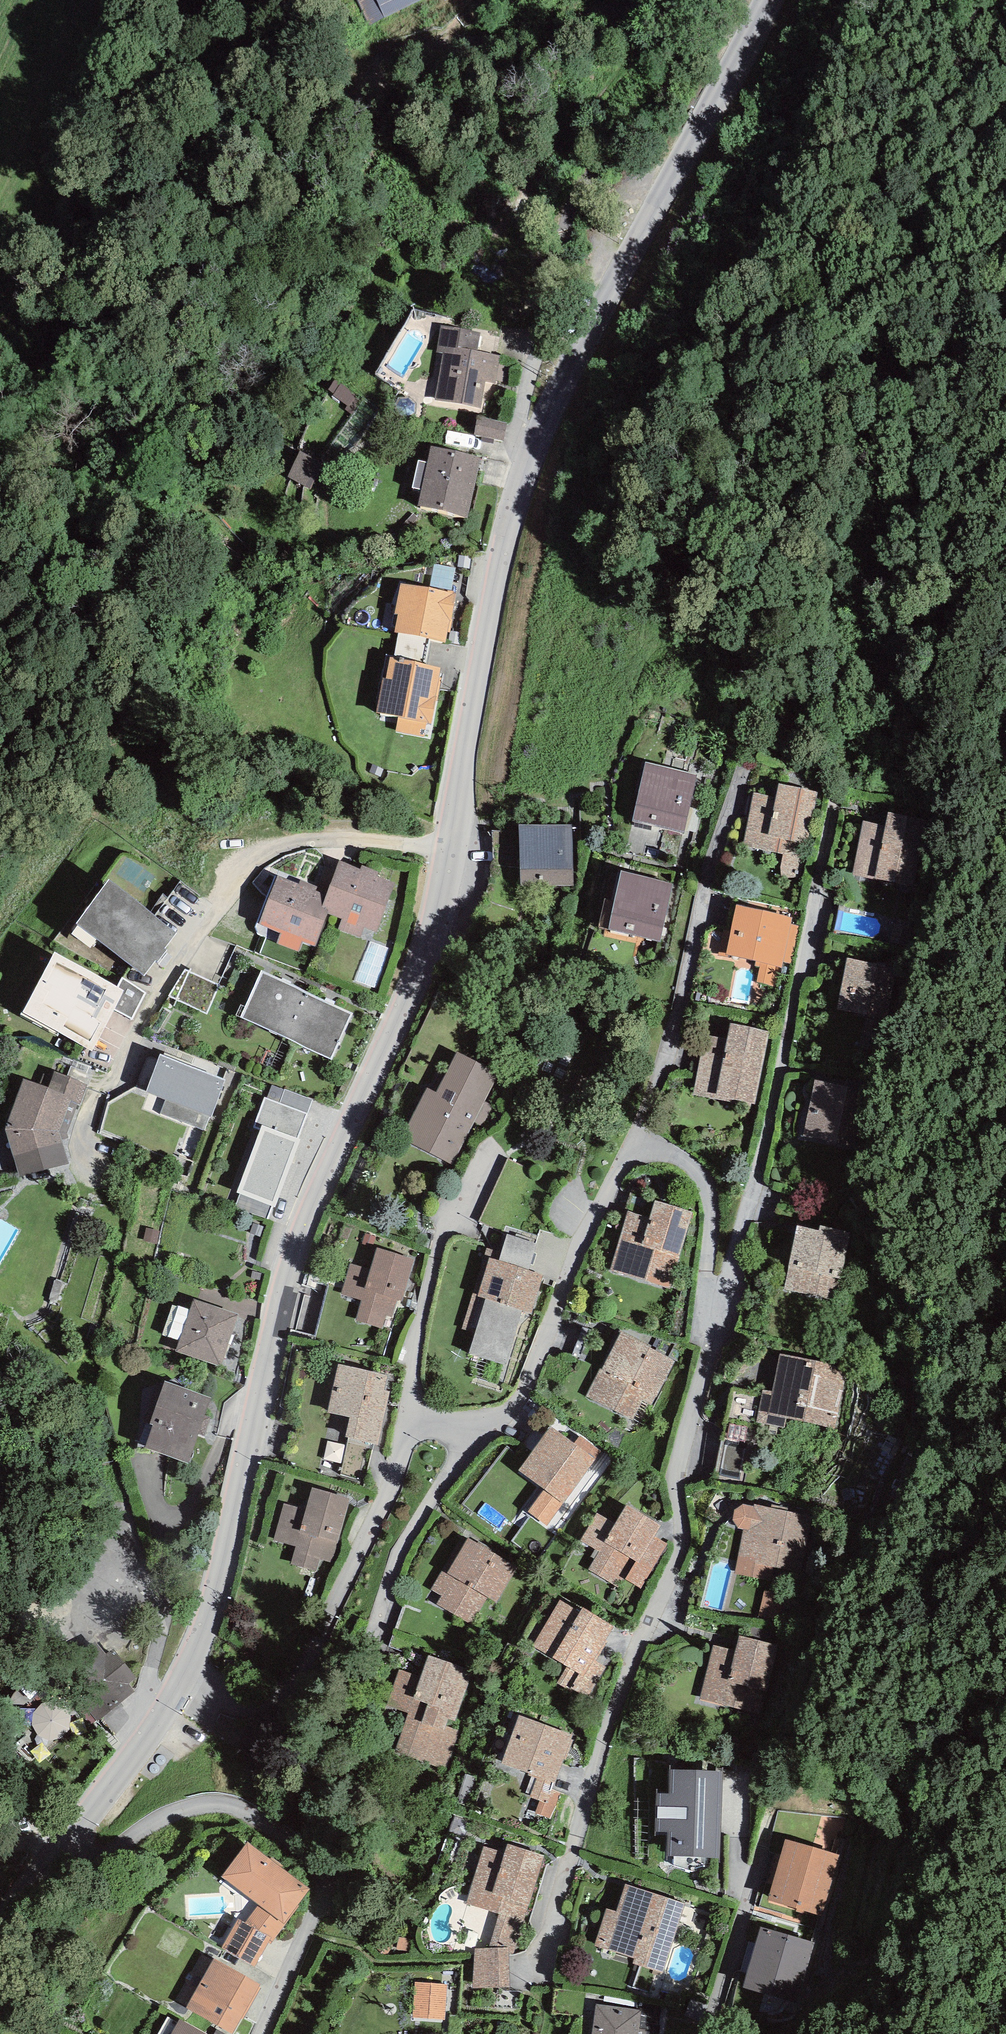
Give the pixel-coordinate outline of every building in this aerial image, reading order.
[(370,25),(421,0),(358,0),(370,25)] [(481,332),(441,325),(436,352),(443,353),(434,400),(481,409),(486,382),(495,383),(500,355),(477,350),(481,332)] [(506,422),(477,417),(474,434),(503,440),(506,422)] [(481,457),(431,446),(427,463),(421,490),(417,506),(467,517),(481,457)] [(421,490),(427,463),(418,461),(412,488),(421,490)] [(434,564),(430,589),(451,593),(455,568),(434,564)] [(430,589),(400,583),(395,615),(398,615),(394,633),(398,633),(429,639),(445,642),(447,632),(448,633),(456,593),(451,593),(430,589)] [(424,664),(429,639),(398,633),(393,658),(424,664)] [(393,658),(390,658),(385,679),(383,678),(376,712),(398,717),(395,732),(424,737),(427,722),(430,723),(441,668),(424,664),(393,658)] [(697,774),(646,762),(632,821),(684,833),(697,774)] [(818,792),(779,784),(776,797),(754,792),(742,845),(784,855),(780,867),(781,877),(799,880),(818,792)] [(918,818),(888,812),(886,826),(862,821),(852,874),(905,885),(918,818)] [(572,824),(519,825),(520,886),(573,885),(572,824)] [(360,869),(339,861),(326,894),(320,910),(327,913),(341,918),(338,928),(361,937),(365,927),(376,932),(394,883),(377,877),(379,872),(362,865),(360,869)] [(673,884),(621,871),(614,901),(605,899),(598,927),(659,941),(673,884)] [(298,884),(277,876),(259,925),(280,933),(276,943),(299,952),(303,942),(315,946),(327,913),(320,910),(326,894),(316,890),(318,887),(300,880),(298,884)] [(76,924),(144,975),(155,961),(157,962),(166,950),(164,948),(176,932),(108,879),(76,924)] [(793,918),(737,905),(731,932),(726,954),(732,955),(756,961),(755,966),(760,967),(756,983),(775,987),(779,967),(782,968),(783,962),(791,964),(800,926),(791,924),(793,918)] [(726,954),(731,932),(724,930),(718,956),(731,959),(732,955),(726,954)] [(117,987),(55,953),(22,1013),(91,1051),(114,1010),(124,991),(117,987)] [(901,968),(847,957),(837,1010),(891,1021),(901,968)] [(219,985),(185,970),(167,996),(207,1014),(219,985)] [(241,1016),(287,1037),(307,992),(261,971),(241,1016)] [(147,994),(122,978),(117,987),(124,991),(114,1010),(131,1019),(147,994)] [(307,992),(287,1037),(331,1059),(353,1014),(307,992)] [(769,1031),(730,1024),(727,1040),(705,1035),(693,1095),(730,1102),(730,1099),(755,1104),(769,1031)] [(499,1073),(456,1052),(435,1092),(427,1088),(401,1139),(451,1165),(473,1125),(484,1102),(499,1073)] [(160,1054),(146,1092),(165,1099),(159,1114),(204,1130),(209,1116),(211,1117),(226,1079),(160,1054)] [(46,1068),(39,1085),(71,1098),(70,1101),(80,1105),(88,1085),(46,1068)] [(5,1129),(58,1129),(70,1101),(71,1098),(39,1085),(24,1079),(5,1129)] [(872,1089),(814,1079),(803,1141),(861,1151),(872,1089)] [(313,1100),(284,1089),(272,1084),(266,1098),(308,1113),(313,1100)] [(253,1128),(260,1130),(237,1192),(240,1193),(235,1207),(267,1219),(272,1206),(275,1208),(301,1140),(298,1139),(308,1113),(266,1098),(264,1097),(253,1128)] [(492,1106),(484,1102),(473,1125),(481,1129),(492,1106)] [(58,1129),(5,1129),(19,1176),(69,1164),(58,1129)] [(693,1212),(655,1201),(650,1218),(628,1212),(610,1271),(670,1289),(693,1212)] [(855,1233),(820,1226),(820,1230),(818,1230),(796,1226),(784,1290),(841,1301),(855,1233)] [(538,1243),(507,1234),(499,1261),(529,1271),(538,1243)] [(414,1259),(376,1248),(370,1269),(350,1263),(341,1294),(361,1300),(355,1320),(382,1328),(386,1315),(393,1317),(398,1301),(401,1302),(414,1259)] [(499,1261),(489,1258),(478,1294),(473,1293),(462,1329),(475,1333),(469,1354),(506,1366),(523,1310),(532,1313),(543,1275),(529,1271),(499,1261)] [(238,1315),(192,1299),(175,1351),(221,1366),(238,1315)] [(676,1362),(621,1332),(602,1370),(600,1368),(586,1397),(633,1420),(642,1402),(654,1406),(676,1362)] [(850,1367),(780,1354),(772,1391),(762,1389),(756,1423),(784,1428),(786,1419),(838,1429),(850,1367)] [(388,1375),(338,1364),(327,1413),(350,1418),(345,1437),(378,1445),(390,1391),(384,1390),(388,1375)] [(211,1398),(165,1382),(150,1424),(152,1425),(144,1448),(188,1464),(211,1398)] [(574,1444),(550,1427),(518,1470),(545,1489),(528,1512),(547,1525),(588,1469),(590,1471),(603,1453),(580,1436),(574,1444)] [(350,1499),(312,1488),(305,1510),(284,1504),(273,1540),(296,1546),(291,1564),(316,1572),(320,1560),(331,1563),(350,1499)] [(813,1516),(754,1504),(754,1506),(743,1504),(734,1510),(733,1521),(738,1529),(744,1530),(735,1573),(801,1585),(813,1516)] [(660,1525),(626,1505),(615,1523),(597,1513),(580,1541),(599,1551),(588,1570),(619,1588),(624,1579),(642,1589),(668,1544),(654,1536),(660,1525)] [(519,1567),(468,1537),(446,1574),(442,1571),(431,1590),(442,1596),(437,1605),(471,1625),(487,1598),(497,1604),(519,1567)] [(580,1612),(560,1600),(532,1646),(567,1667),(557,1682),(588,1700),(607,1668),(594,1661),(614,1627),(582,1608),(580,1612)] [(778,1645),(739,1636),(735,1651),(713,1645),(700,1699),(740,1709),(745,1686),(766,1691),(778,1645)] [(58,1668),(97,1721),(135,1691),(129,1684),(136,1677),(114,1649),(105,1655),(95,1641),(58,1668)] [(472,1670),(428,1656),(421,1677),(399,1670),(387,1708),(407,1714),(394,1753),(447,1769),(460,1730),(446,1726),(448,1719),(455,1721),(472,1670)] [(572,1735),(519,1716),(502,1763),(529,1772),(528,1776),(536,1779),(529,1798),(540,1801),(546,1803),(550,1790),(554,1781),(556,1782),(572,1735)] [(719,1858),(722,1772),(670,1770),(669,1793),(657,1793),(655,1832),(668,1832),(667,1856),(719,1858)] [(561,1793),(550,1790),(546,1803),(540,1801),(535,1814),(550,1819),(561,1793)] [(840,1854),(785,1839),(768,1900),(823,1915),(840,1854)] [(309,1889),(247,1842),(221,1877),(258,1905),(283,1924),(297,1905),(309,1889)] [(545,1856),(507,1844),(504,1853),(484,1846),(466,1903),(499,1914),(524,1921),(545,1856)] [(685,1904),(625,1884),(616,1911),(607,1908),(595,1945),(634,1958),(632,1963),(663,1973),(685,1904)] [(283,1924),(258,1905),(245,1923),(271,1937),(268,1942),(271,1944),(285,1925),(283,1924)] [(300,1907),(297,1905),(283,1924),(285,1925),(300,1907)] [(513,1955),(524,1921),(499,1914),(489,1948),(508,1948),(509,1955),(513,1955)] [(245,1923),(238,1919),(222,1948),(255,1966),(268,1942),(271,1937),(245,1923)] [(815,1943),(760,1927),(742,1988),(797,2004),(815,1943)] [(509,1955),(508,1948),(489,1948),(474,1949),(472,1989),(510,1987),(509,1955)] [(261,1983),(214,1958),(186,2008),(232,2033),(261,1983)] [(448,1984),(415,1981),(412,2015),(445,2018),(448,1984)] [(595,2004),(592,2033),(638,2033),(641,2010),(595,2004)] [(180,2019),(171,2033),(206,2033),(180,2019)]
